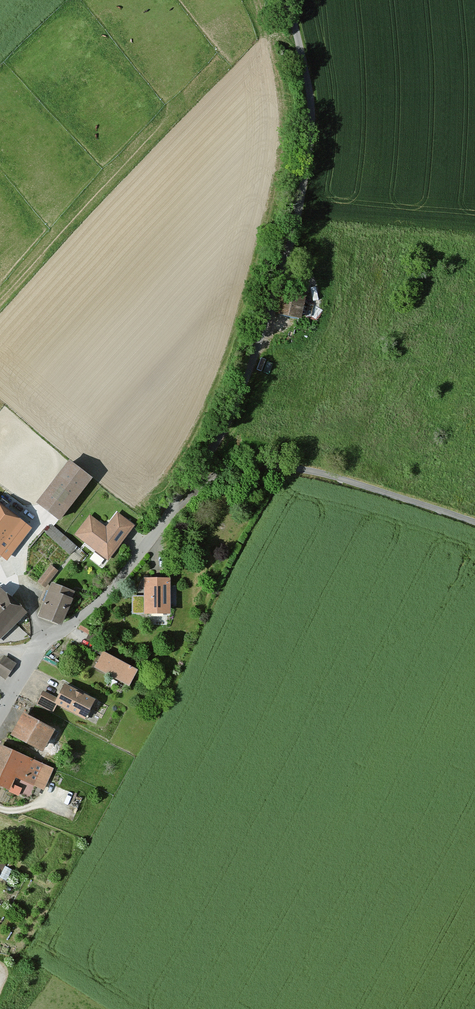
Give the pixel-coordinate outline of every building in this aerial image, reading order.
[(304,301),(285,297),(281,313),(319,322),(324,300),(305,296),(304,301)] [(89,478),(70,463),(40,503),(59,518),(89,478)] [(0,505),(0,552),(6,556),(28,528),(0,505)] [(91,517),(75,536),(108,562),(135,528),(118,515),(107,530),(91,517)] [(75,546),(54,528),(48,535),(68,553),(75,546)] [(57,572),(50,567),(38,582),(46,589),(58,573),(57,572)] [(170,581),(144,581),(144,598),(133,598),(133,616),(170,616),(170,581)] [(74,593),(52,584),(40,616),(61,624),(74,593)] [(23,612),(0,590),(0,635),(23,612)] [(91,633),(87,640),(98,645),(101,638),(91,633)] [(139,672),(103,655),(95,671),(130,689),(139,672)] [(4,657),(0,664),(0,676),(7,681),(17,665),(4,657)] [(94,703),(65,687),(58,700),(56,704),(57,705),(85,720),(94,703)] [(58,700),(44,692),(36,704),(52,713),(57,705),(56,704),(58,700)] [(54,733),(24,717),(12,740),(41,757),(54,733)] [(1,748),(0,750),(0,786),(18,794),(20,790),(29,794),(33,784),(44,789),(52,770),(1,748)] [(5,876),(11,866),(0,860),(0,874),(5,876)]
